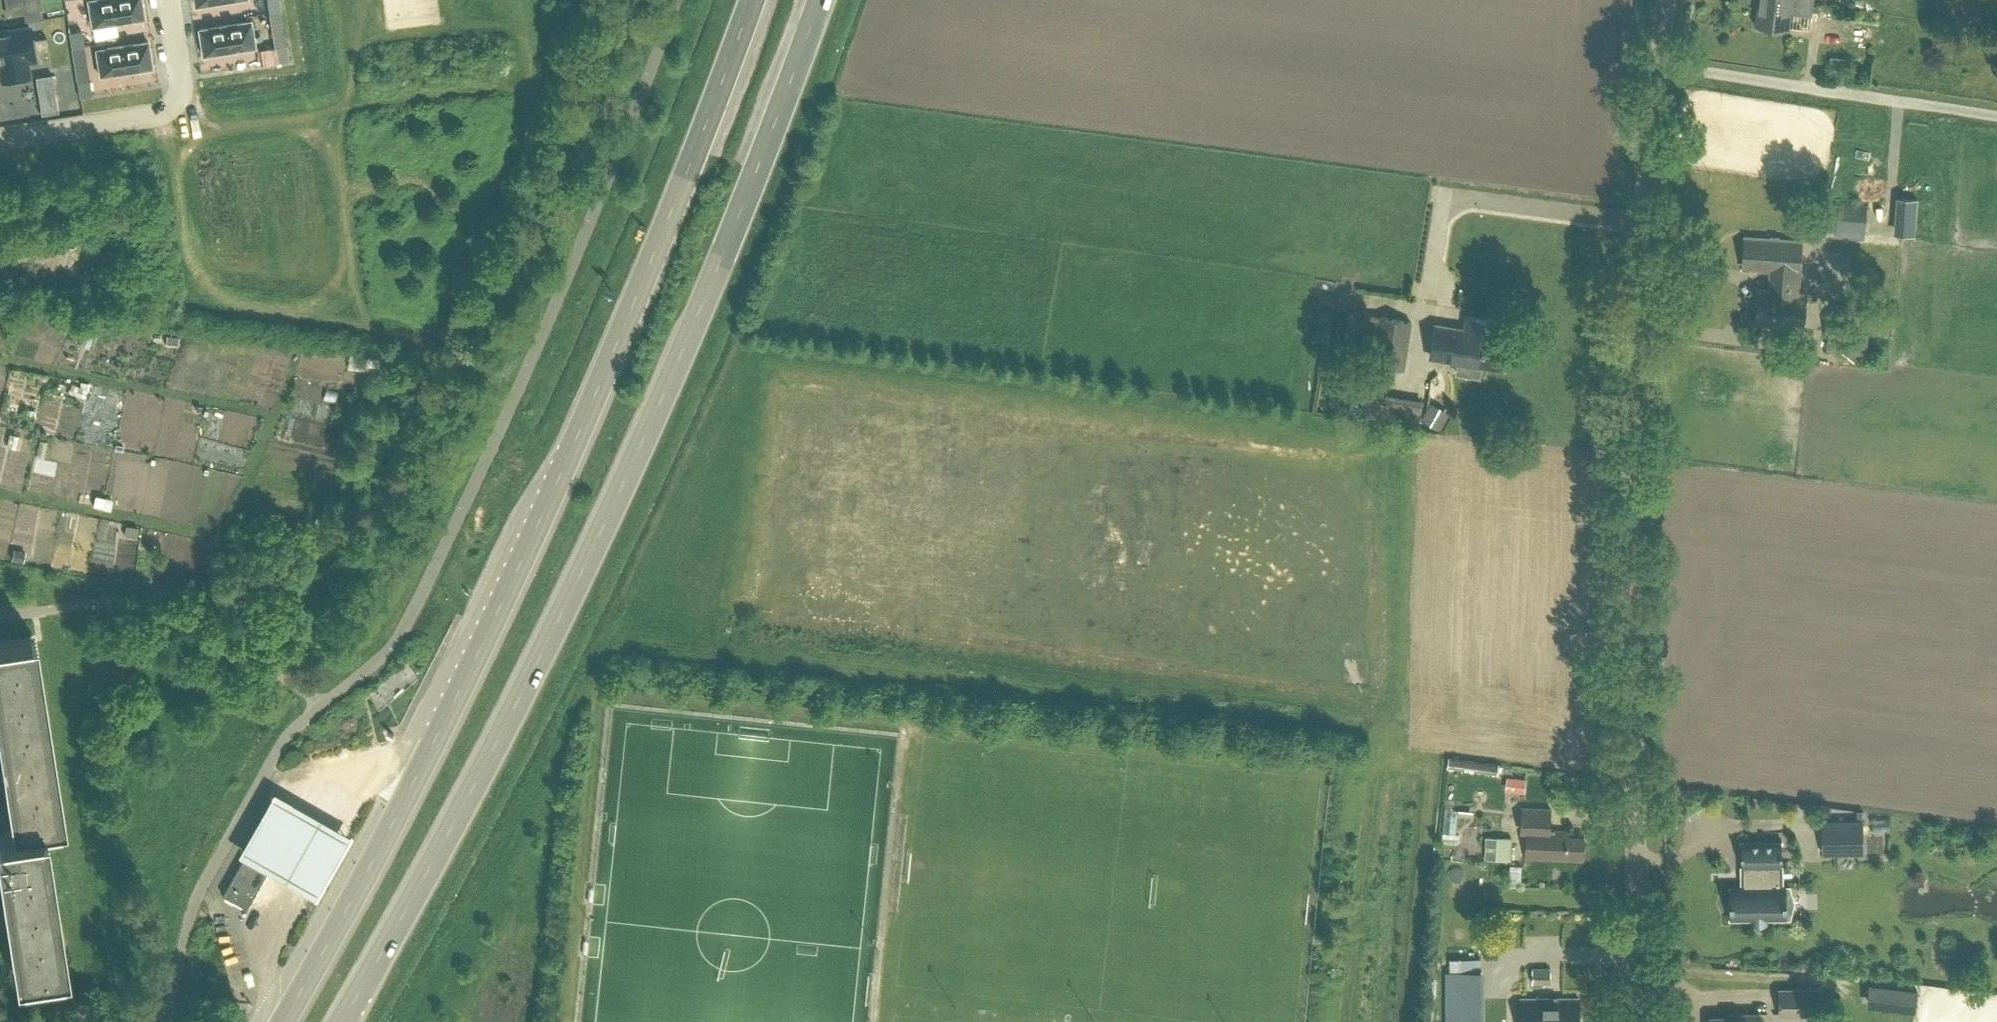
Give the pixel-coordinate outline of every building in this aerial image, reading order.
[(9,14),(43,9),(42,0),(6,0),(9,14)] [(92,26),(144,17),(141,0),(88,0),(92,26)] [(269,12),(280,10),(281,10),(279,0),(267,0),(269,12)] [(1813,4),(1782,0),(1758,0),(1755,24),(1788,28),(1790,12),(1812,14),(1813,4)] [(202,55),(255,46),(251,20),(198,28),(202,55)] [(2,78),(29,74),(26,60),(34,58),(29,25),(0,30),(0,64),(3,63),(5,77),(2,78)] [(81,29),(69,31),(72,47),(84,45),(81,29)] [(34,38),(37,60),(49,58),(46,37),(34,38)] [(152,67),(148,40),(95,48),(99,75),(152,67)] [(286,44),(274,45),(276,61),(288,59),(286,44)] [(0,85),(0,125),(43,119),(37,79),(0,85)] [(89,79),(77,81),(79,96),(91,95),(89,79)] [(40,100),(42,112),(58,110),(56,98),(40,100)] [(1899,230),(1921,232),(1925,193),(1903,191),(1899,230)] [(1865,232),(1868,204),(1814,199),(1812,227),(1865,232)] [(1745,235),(1743,264),(1759,265),(1759,269),(1772,270),(1770,293),(1758,292),(1756,321),(1803,324),(1805,292),(1798,291),(1799,272),(1801,239),(1745,235)] [(1870,312),(1870,308),(1831,305),(1828,349),(1866,352),(1868,337),(1870,312)] [(1410,320),(1380,315),(1372,361),(1403,366),(1410,320)] [(1492,319),(1467,315),(1464,327),(1437,323),(1432,354),(1457,358),(1455,369),(1479,373),(1481,361),(1501,365),(1505,339),(1489,337),(1492,319)] [(1425,417),(1428,396),(1382,390),(1379,410),(1425,417)] [(1364,394),(1360,410),(1373,413),(1376,396),(1364,394)] [(12,549),(10,560),(22,562),(24,552),(12,549)] [(60,963),(38,823),(58,820),(28,633),(0,637),(0,725),(16,826),(0,828),(0,851),(19,970),(60,963)] [(1498,773),(1500,762),(1449,755),(1448,766),(1498,773)] [(273,796),(238,859),(316,903),(352,841),(273,796)] [(1582,858),(1583,836),(1566,835),(1566,829),(1549,829),(1550,807),(1523,806),(1522,827),(1528,828),(1526,856),(1582,858)] [(1456,832),(1458,809),(1445,808),(1443,831),(1456,832)] [(1823,853),(1863,852),(1863,820),(1823,821),(1823,853)] [(1512,836),(1498,835),(1486,835),(1485,857),(1496,858),(1510,859),(1512,836)] [(1730,884),(1730,898),(1728,902),(1730,906),(1730,920),(1732,920),(1732,918),(1751,918),(1751,921),(1753,921),(1753,918),(1766,918),(1766,921),(1768,921),(1768,918),(1785,917),(1785,919),(1787,919),(1786,883),(1785,883),(1785,886),(1778,886),(1778,866),(1780,866),(1780,868),(1782,868),(1782,838),(1780,838),(1780,840),(1743,840),(1743,838),(1742,839),(1742,868),(1743,868),(1743,866),(1747,866),(1748,886),(1732,886),(1732,884),(1730,884)] [(222,894),(246,907),(267,869),(244,856),(222,894)] [(1450,957),(1450,971),(1462,971),(1481,971),(1480,957),(1450,957)] [(1532,981),(1550,981),(1550,967),(1532,967),(1532,981)] [(1462,971),(1450,971),(1447,971),(1447,1021),(1462,1021),(1462,971)] [(1876,1005),(1924,1006),(1925,984),(1877,983),(1876,1005)] [(1780,1012),(1812,1012),(1812,988),(1780,988),(1780,1012)] [(1521,997),(1521,1021),(1579,1021),(1579,997),(1521,997)] [(1759,1012),(1725,1013),(1725,1015),(1709,1015),(1710,1021),(1759,1021),(1759,1012)]
